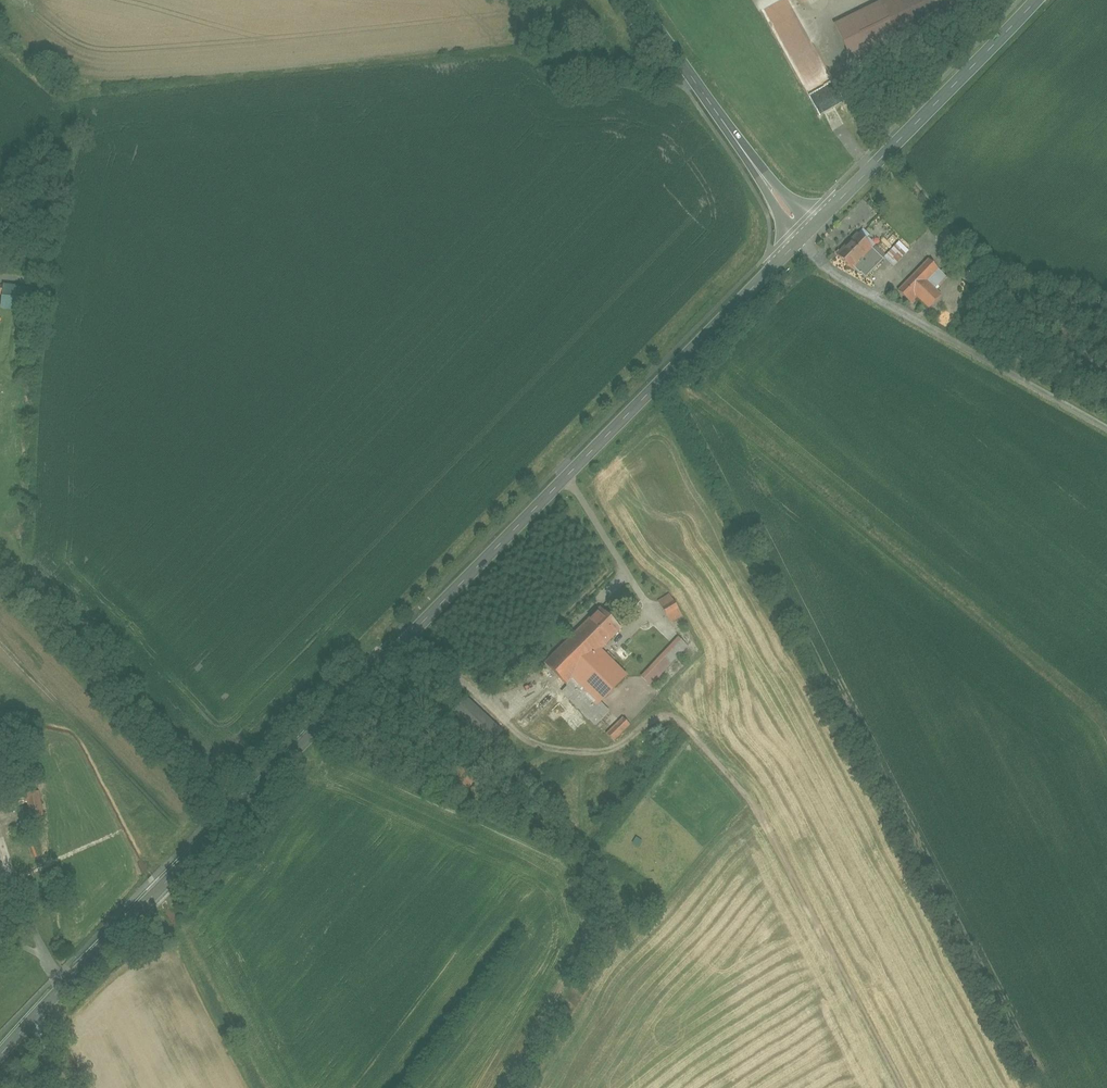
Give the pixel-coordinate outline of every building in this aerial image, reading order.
[(838,25),(853,56),(955,5),(953,0),(888,0),(838,25)] [(858,234),(838,255),(853,270),(855,268),(873,248),(858,234)] [(904,239),(887,256),(895,264),(912,247),(904,239)] [(873,248),(855,268),(867,279),(885,260),(873,248)] [(929,259),(899,291),(913,304),(919,297),(931,308),(943,296),(928,282),(940,269),(929,259)] [(32,288),(4,285),(2,309),(30,312),(32,288)] [(670,594),(661,600),(673,621),(683,615),(670,594)] [(601,607),(546,662),(567,683),(602,648),(622,628),(601,607)] [(679,636),(643,675),(654,686),(691,647),(679,636)] [(628,675),(602,648),(567,683),(568,684),(562,690),(596,725),(611,710),(602,700),(628,675)] [(484,746),(499,730),(461,696),(451,706),(453,707),(447,713),(484,746)] [(623,717),(606,732),(614,740),(631,725),(623,717)] [(498,731),(486,747),(492,752),(505,736),(498,731)] [(42,791),(27,793),(31,818),(46,815),(42,791)]
